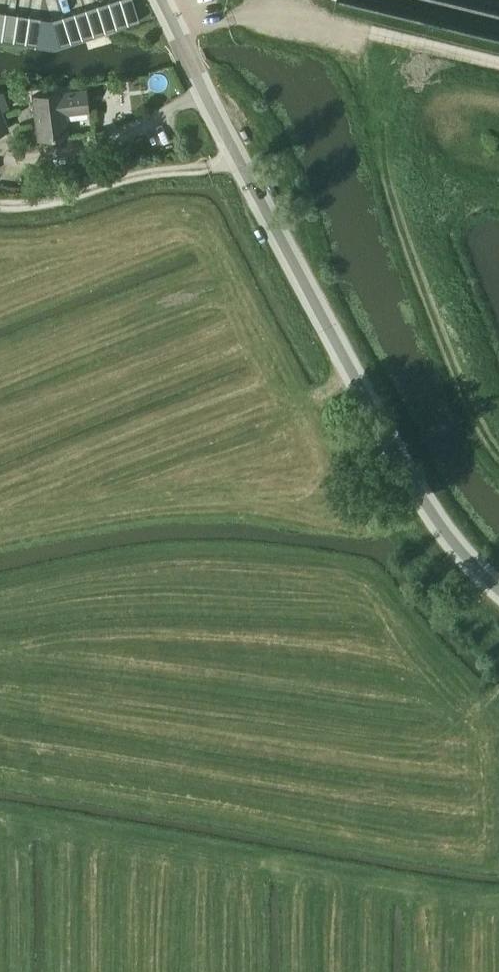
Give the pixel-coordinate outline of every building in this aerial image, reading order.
[(108,1),(117,28),(129,24),(121,0),(112,0),(108,1)] [(129,24),(140,20),(133,0),(121,0),(129,24)] [(108,1),(97,5),(106,31),(117,28),(108,1)] [(97,5),(85,8),(94,35),(106,31),(97,5)] [(85,8),(74,12),(82,39),(94,35),(85,8)] [(74,12),(62,16),(70,42),(82,39),(74,12)] [(6,13),(1,40),(13,42),(18,14),(6,13)] [(18,14),(13,42),(25,44),(30,16),(18,14)] [(30,16),(25,44),(36,46),(41,18),(30,16)] [(62,16),(51,19),(59,46),(70,42),(62,16)] [(68,134),(65,113),(88,110),(85,88),(32,95),(38,138),(68,134)]
